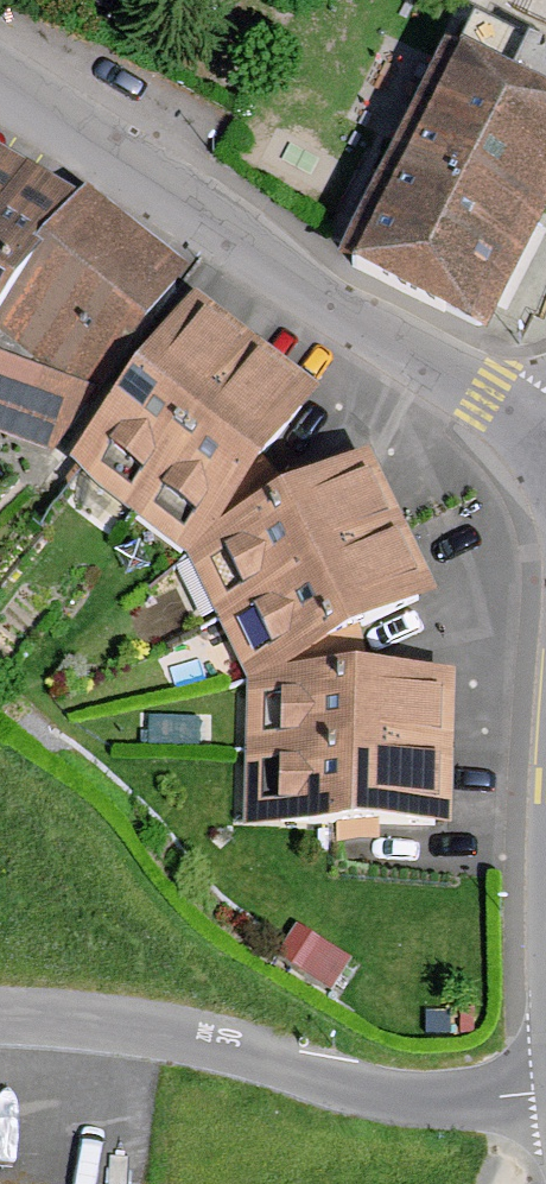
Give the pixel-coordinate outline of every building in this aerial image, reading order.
[(450,68),(350,272),(482,336),(545,206),(545,65),(518,51),(498,91),(450,68)] [(61,212),(0,175),(0,307),(61,212)] [(69,205),(61,212),(0,307),(0,452),(58,473),(179,315),(164,303),(174,288),(69,205)] [(362,689),(353,641),(418,610),(351,473),(285,504),(256,471),(303,409),(179,315),(58,473),(51,482),(175,577),(234,693),(232,845),(441,849),(444,690),(362,689)]
